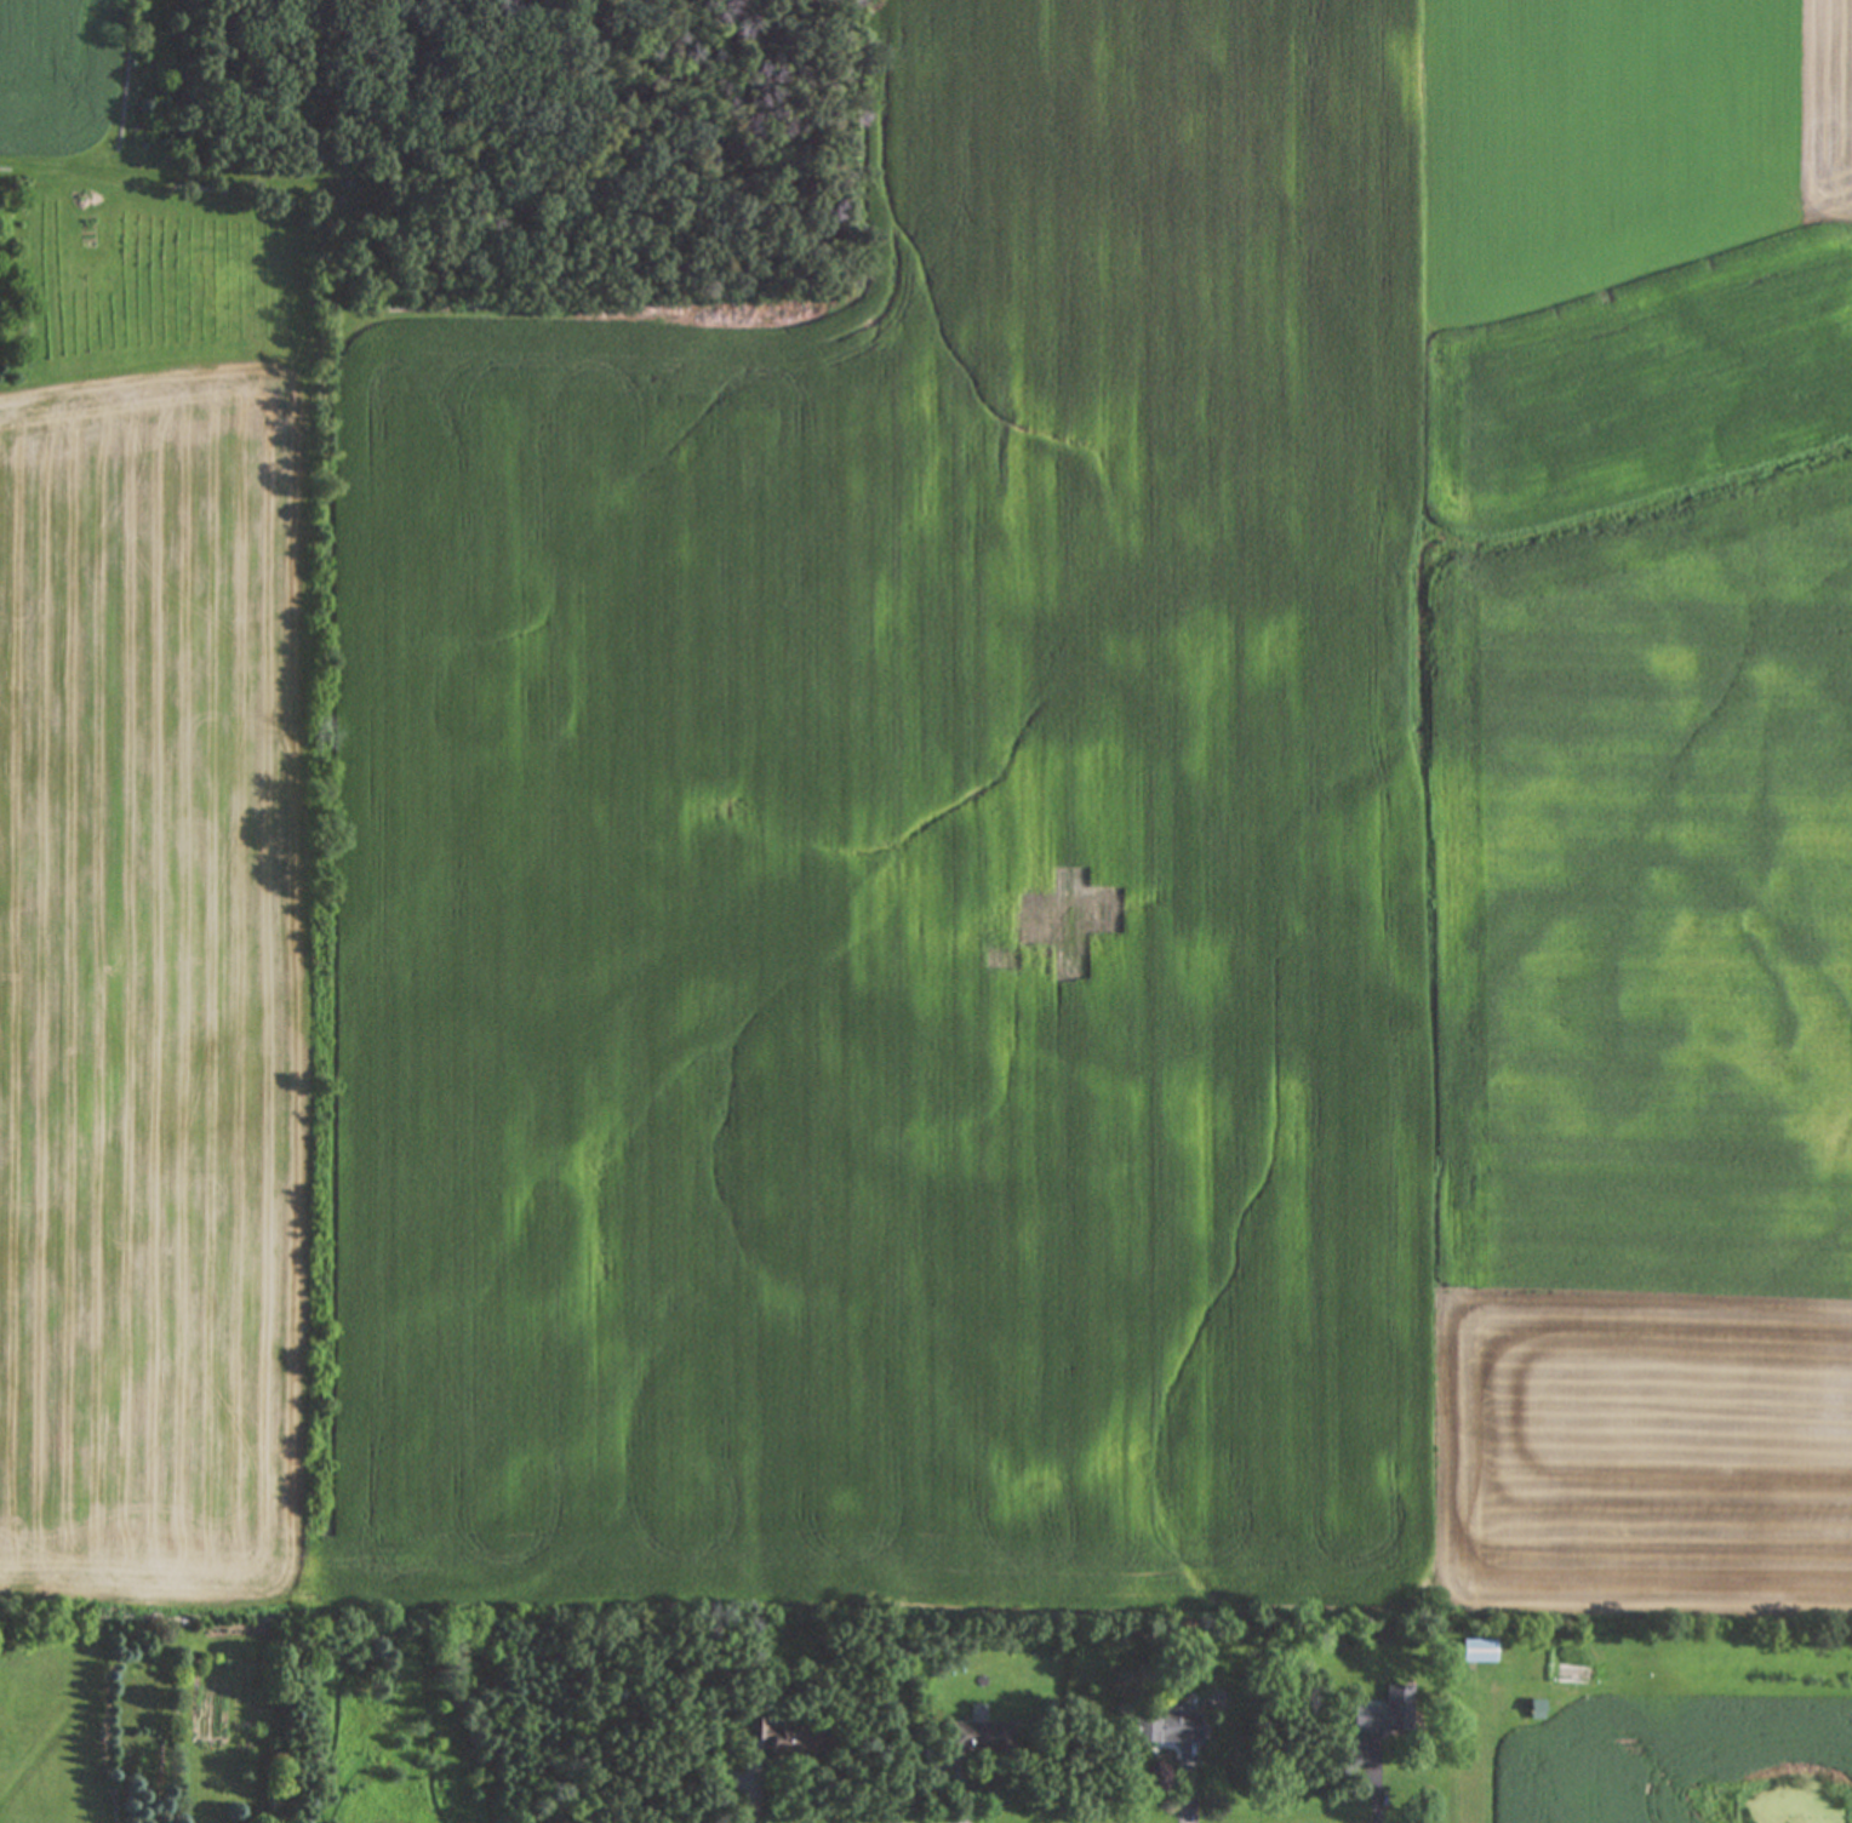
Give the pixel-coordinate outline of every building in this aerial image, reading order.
[(1496,1639),(1462,1639),(1462,1663),(1496,1663),(1496,1639)] [(1387,1707),(1354,1707),(1354,1732),(1414,1732),(1414,1685),(1387,1685),(1387,1707)] [(1199,1716),(1186,1716),(1187,1703),(1167,1703),(1167,1715),(1135,1715),(1135,1742),(1199,1743),(1199,1716)] [(746,1715),(746,1740),(771,1740),(771,1752),(816,1752),(817,1729),(767,1728),(767,1715),(746,1715)] [(1014,1722),(949,1722),(949,1751),(1014,1751),(1014,1722)]
